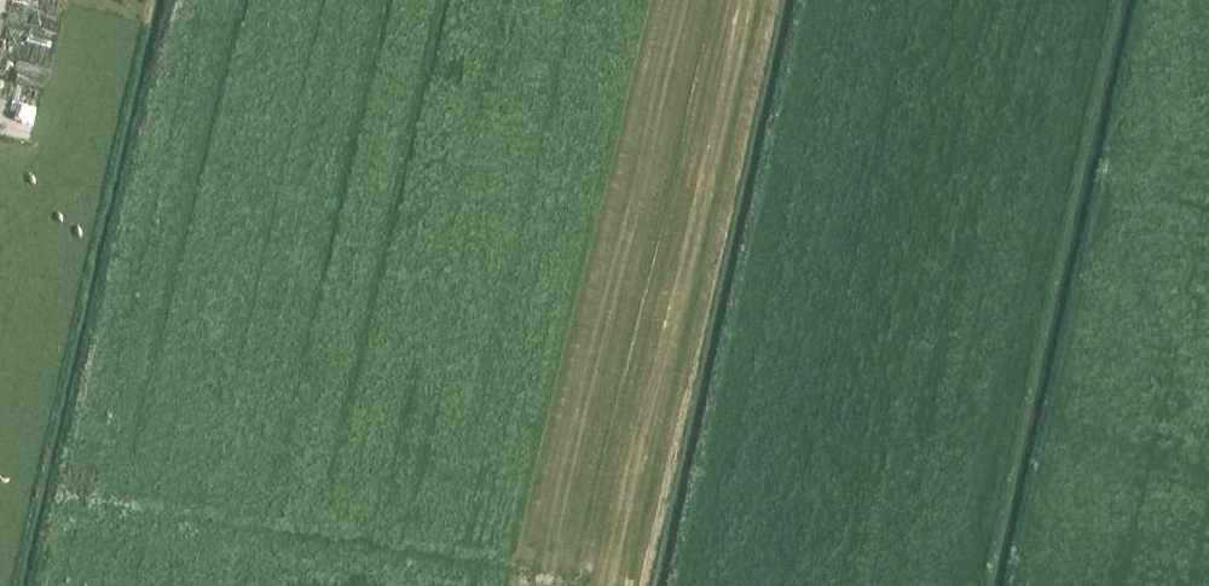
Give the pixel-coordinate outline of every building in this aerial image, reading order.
[(35,117),(37,98),(0,93),(0,113),(35,117)]
